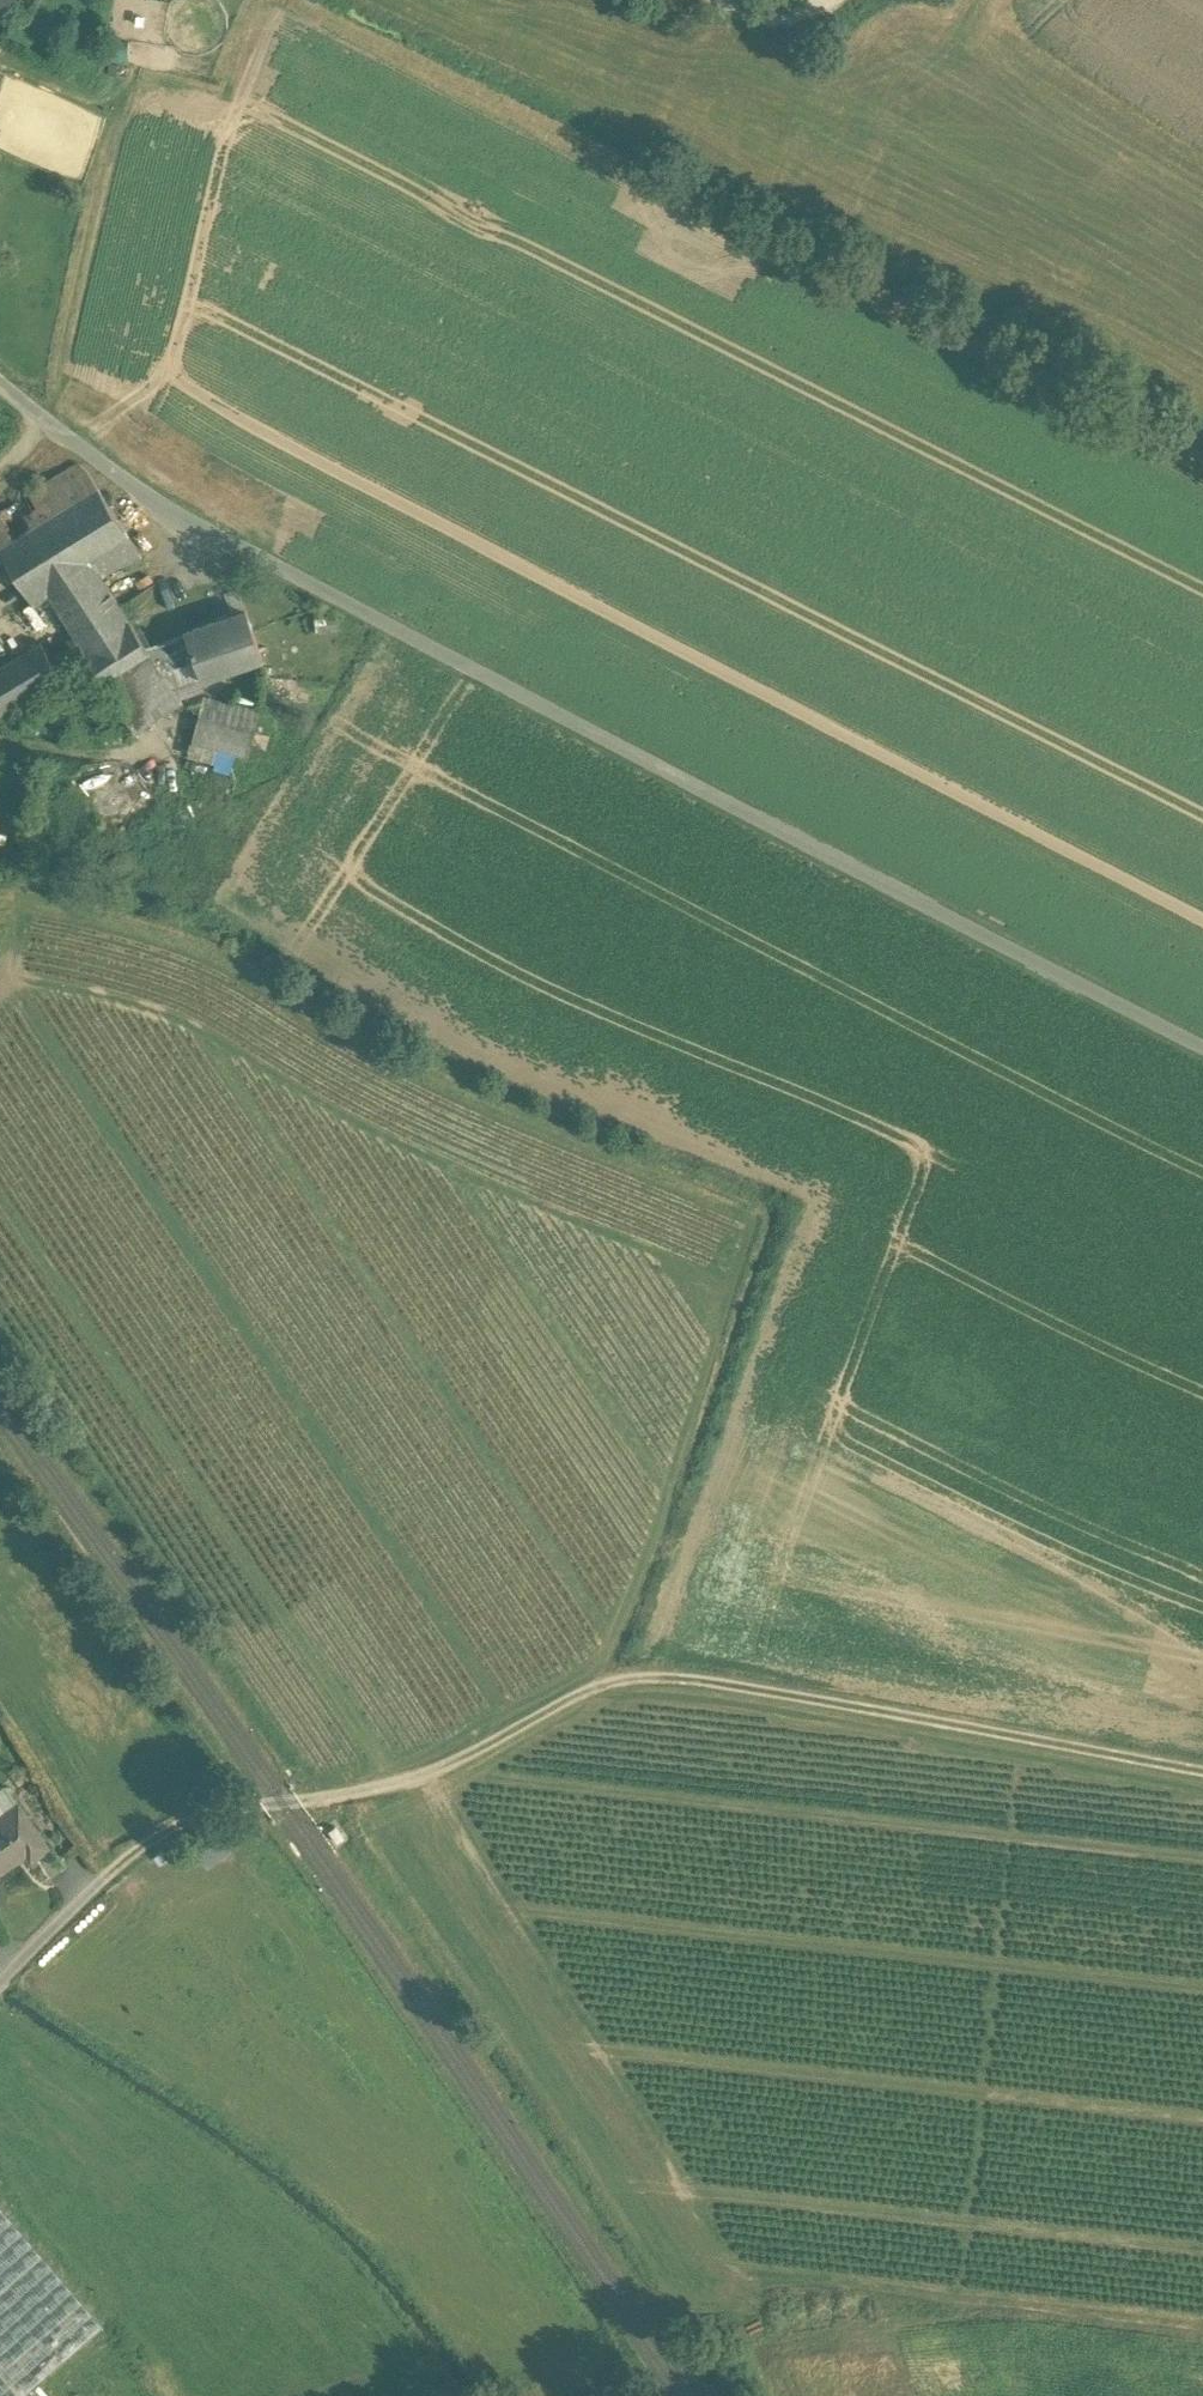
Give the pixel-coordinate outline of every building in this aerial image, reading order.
[(4,12),(10,0),(0,0),(0,10),(4,12)] [(0,511),(0,551),(33,605),(50,594),(75,635),(67,640),(71,645),(51,657),(41,641),(0,665),(0,713),(89,659),(134,731),(182,700),(173,685),(170,682),(146,645),(99,575),(141,555),(87,469),(79,462),(0,511)] [(246,608),(185,630),(185,631),(146,645),(170,682),(173,685),(201,676),(202,677),(262,656),(246,608)] [(260,710),(203,695),(192,740),(249,754),(260,710)] [(19,1803),(6,1784),(0,1788),(0,1817),(19,1803)] [(0,1817),(0,1860),(7,1855),(12,1862),(26,1852),(31,1859),(50,1846),(19,1803),(0,1817)] [(0,2204),(0,2395),(21,2395),(103,2324),(0,2204)]
